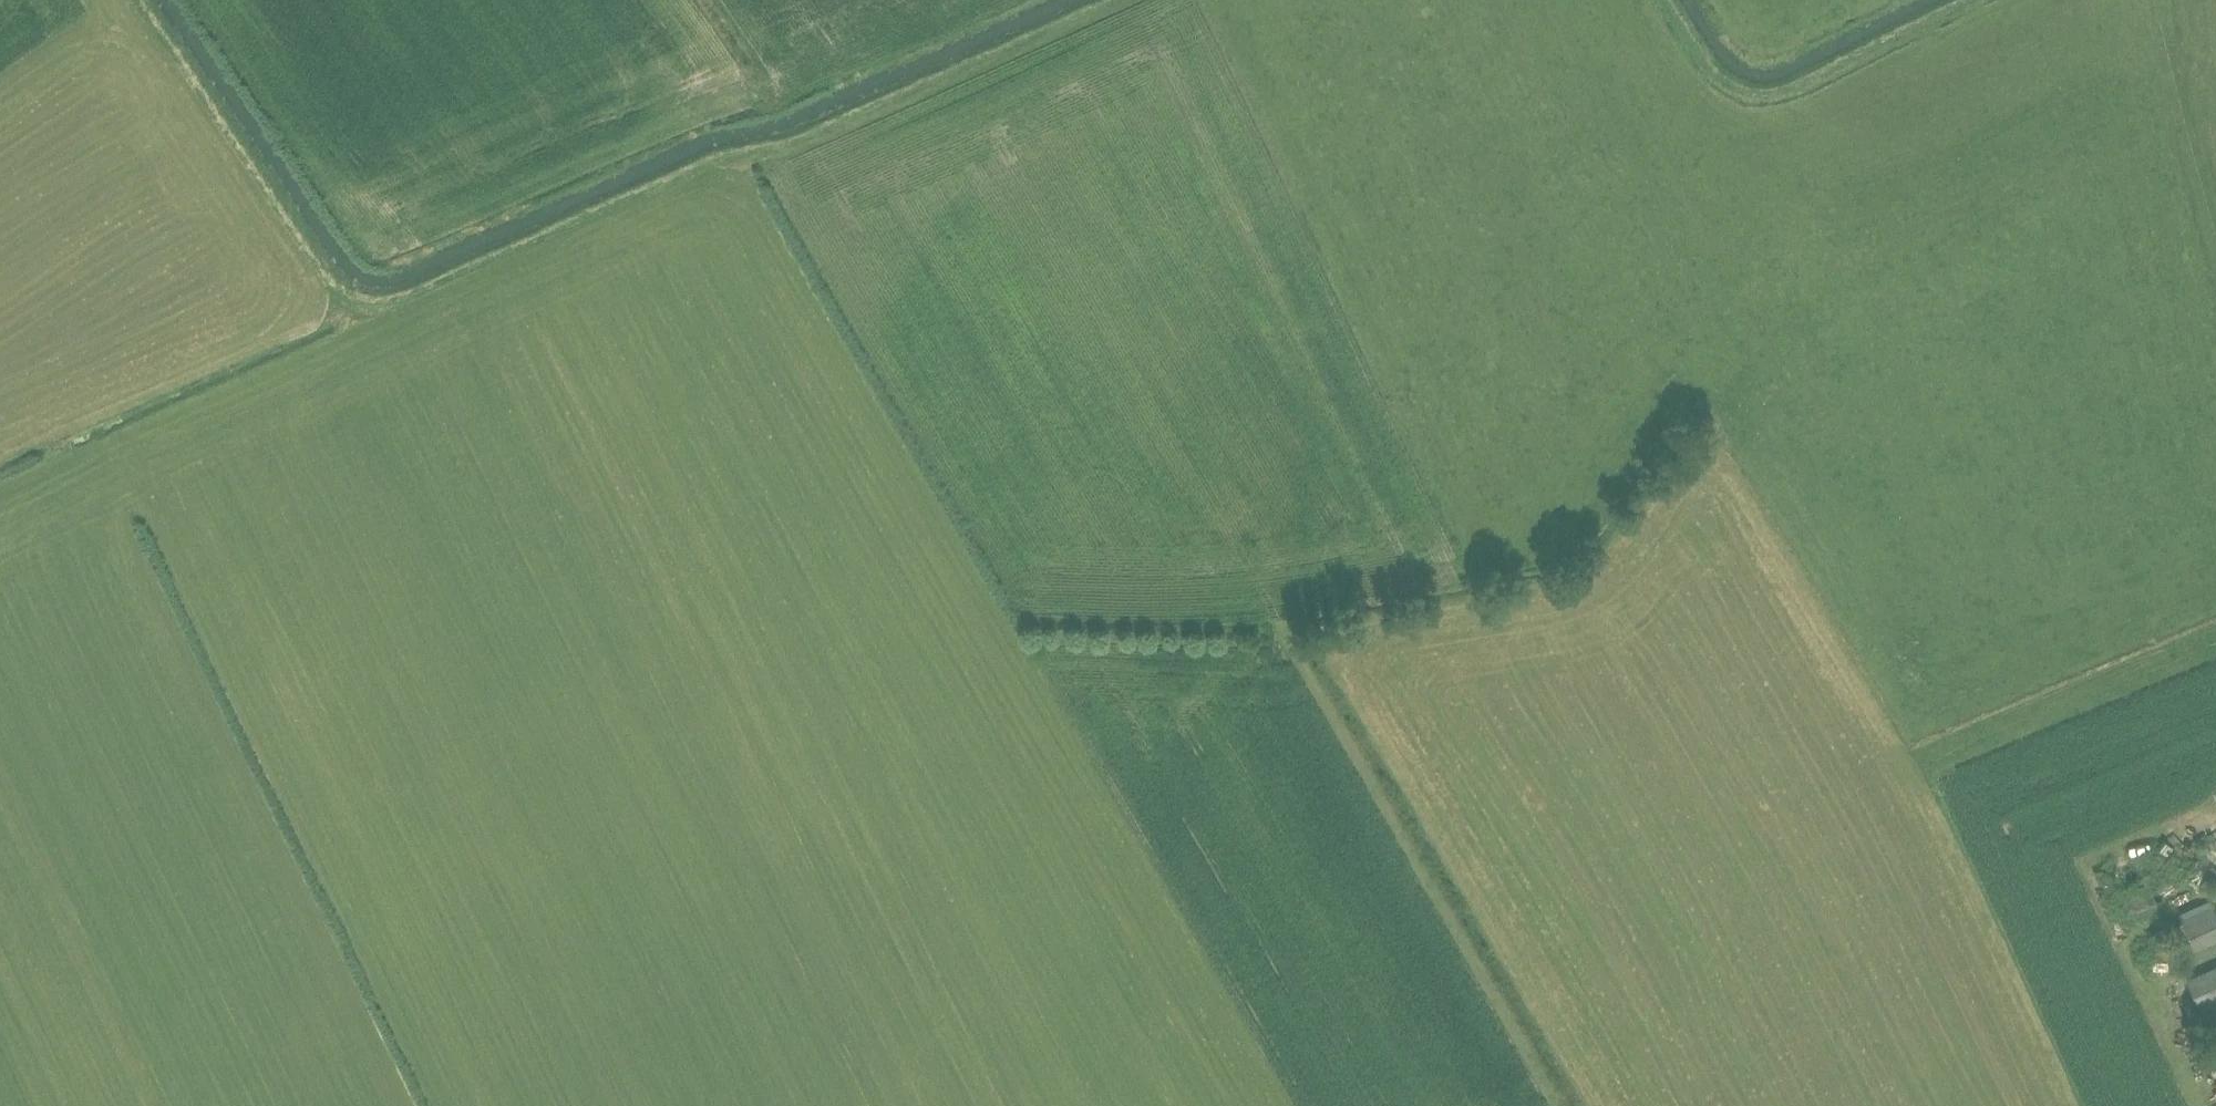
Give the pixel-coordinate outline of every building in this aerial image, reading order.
[(2131,914),(2158,905),(2149,882),(2122,892),(2131,914)] [(2215,941),(2215,908),(2212,899),(2178,913),(2194,950),(2215,941)] [(2215,1024),(2215,966),(2187,978),(2207,1027),(2215,1024)]
